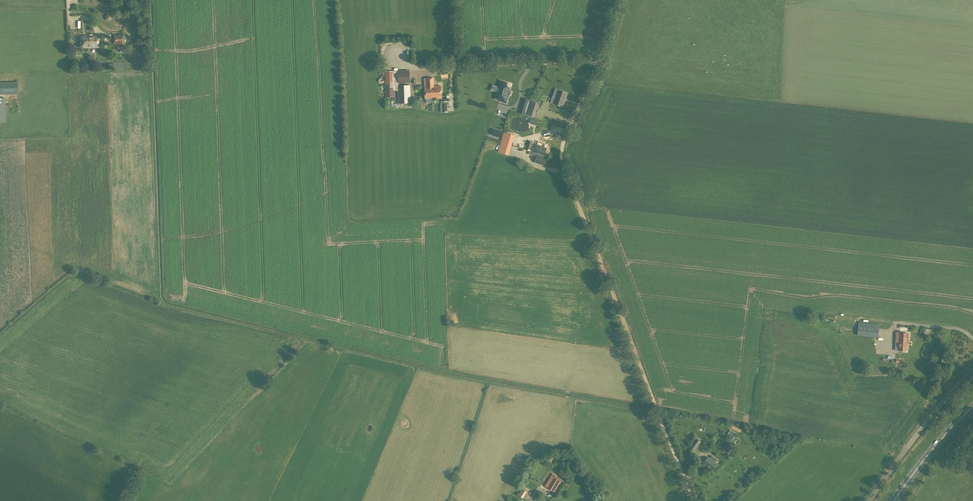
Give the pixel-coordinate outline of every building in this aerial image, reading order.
[(93,35),(93,34),(89,34),(89,35),(82,36),(82,48),(99,47),(98,35),(93,35)] [(125,44),(124,34),(114,35),(113,36),(114,43),(114,45),(125,44)] [(398,72),(394,72),(394,71),(385,71),(386,98),(395,98),(395,90),(398,90),(398,101),(398,103),(411,103),(410,85),(406,85),(399,85),(399,83),(410,83),(409,70),(398,71),(398,72)] [(432,87),(432,98),(442,98),(441,86),(434,86),(433,78),(430,78),(430,87),(432,87)] [(18,94),(17,82),(0,82),(0,94),(18,94)] [(511,86),(505,84),(499,101),(506,103),(511,86)] [(555,100),(553,99),(552,102),(554,103),(554,104),(562,106),(567,93),(559,90),(555,100)] [(532,97),(524,94),(518,113),(526,116),(532,97)] [(501,139),(504,131),(494,128),(492,135),(501,139)] [(512,145),(515,135),(504,132),(501,142),(512,145)] [(544,165),(546,158),(544,158),(547,148),(537,145),(534,152),(535,152),(534,156),(536,156),(535,162),(544,165)] [(878,337),(879,324),(859,322),(857,335),(878,337)] [(896,340),(908,341),(909,333),(896,332),(896,340)] [(908,345),(908,341),(896,340),(896,343),(899,343),(898,350),(907,350),(907,345),(908,345)] [(727,435),(731,438),(733,439),(735,437),(736,435),(734,433),(735,432),(731,430),(727,435)] [(701,442),(696,439),(689,449),(693,452),(701,442)] [(703,463),(713,470),(717,464),(708,457),(703,463)] [(554,492),(562,479),(552,473),(544,486),(554,492)] [(523,498),(527,491),(523,488),(518,495),(523,498)]
